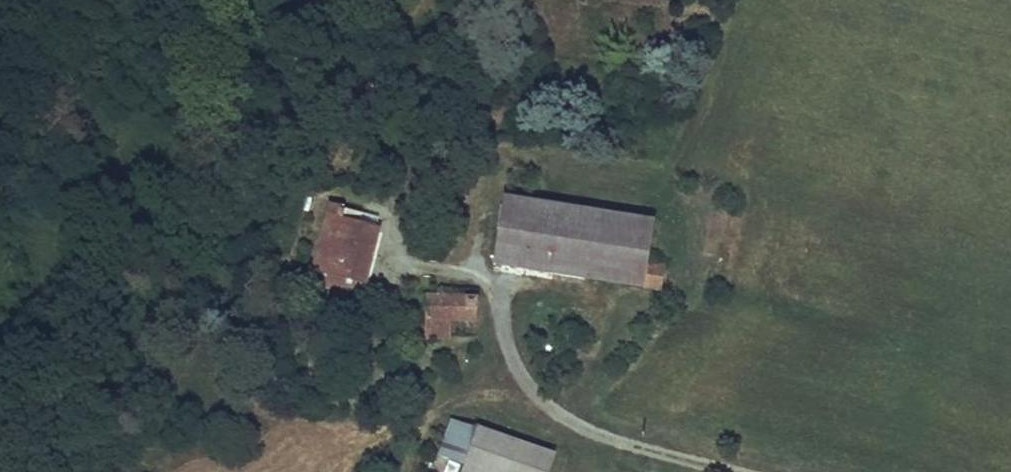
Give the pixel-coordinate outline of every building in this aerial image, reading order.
[(489,31),(493,23),(477,15),(473,23),(489,31)] [(591,274),(600,213),(504,198),(493,265),(547,273),(548,268),(590,274),(591,274)] [(364,280),(377,232),(375,232),(358,227),(361,214),(361,213),(331,205),(315,267),(321,269),(356,278),(364,280)] [(646,264),(653,221),(600,213),(591,274),(590,274),(589,279),(661,290),(664,266),(646,264)] [(375,232),(379,219),(361,214),(358,227),(375,232)] [(590,274),(548,268),(547,273),(589,279),(590,274)] [(353,290),(356,278),(321,269),(317,281),(353,290)] [(476,320),(476,297),(426,296),(426,337),(450,337),(450,320),(476,320)] [(593,357),(595,344),(583,343),(581,356),(593,357)] [(468,456),(477,429),(465,425),(456,452),(468,456)] [(554,456),(477,429),(468,456),(462,471),(549,471),(554,456)]
